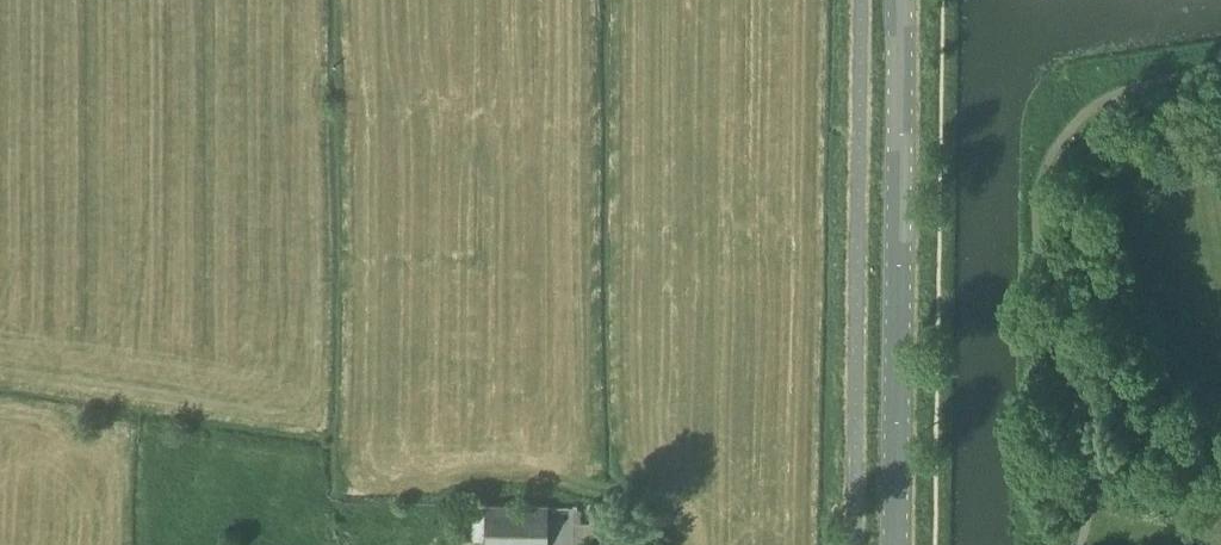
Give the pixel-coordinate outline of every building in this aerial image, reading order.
[(548,507),(548,504),(485,504),(484,540),(484,544),(547,544),(548,507)] [(619,510),(594,510),(594,506),(548,507),(547,544),(619,544),(619,510)]
